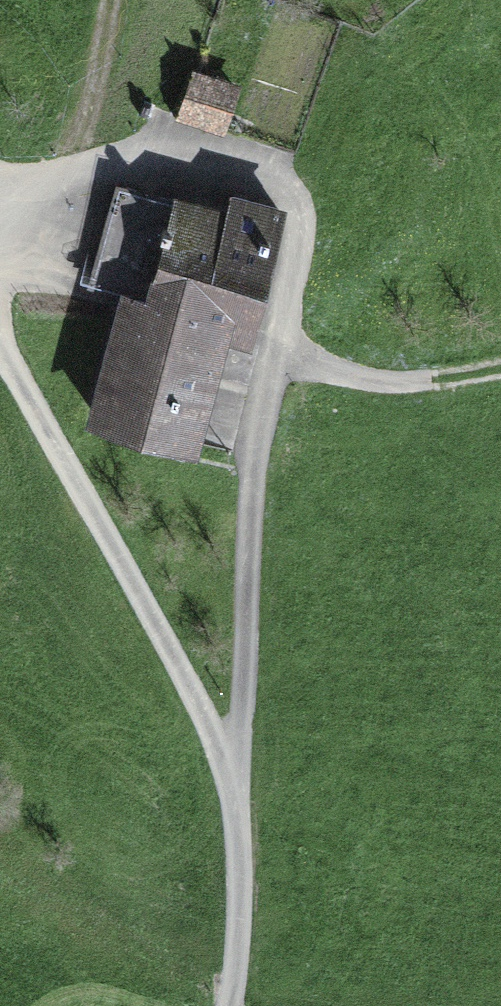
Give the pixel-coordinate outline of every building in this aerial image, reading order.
[(241,86),(192,71),(176,121),(226,136),(241,86)] [(121,292),(83,430),(198,461),(230,345),(251,351),(289,213),(231,197),(228,211),(174,196),(172,201),(117,186),(90,283),(121,292)]
